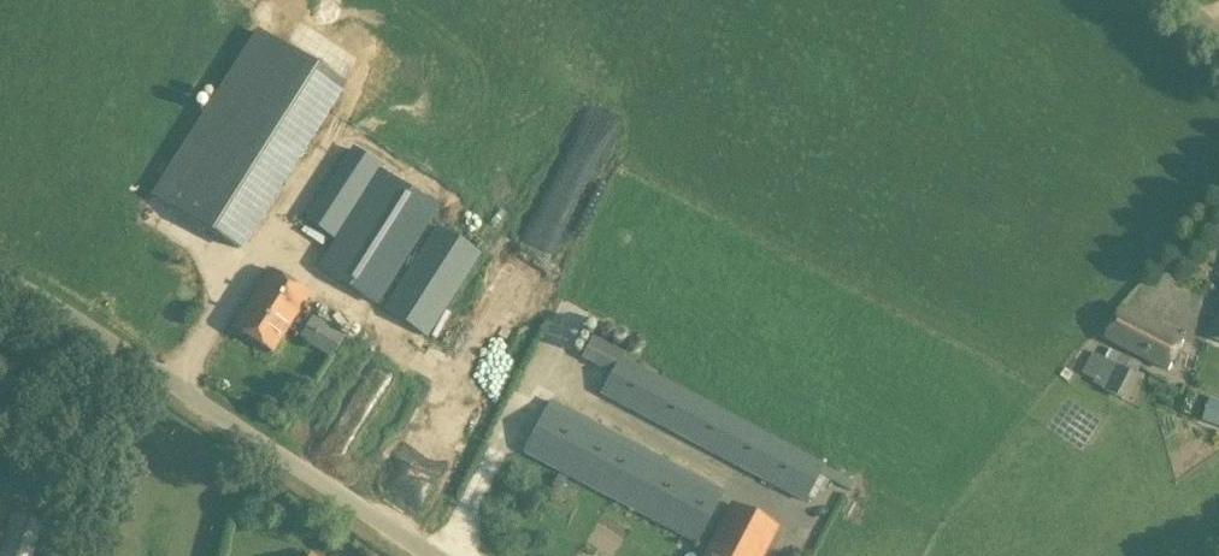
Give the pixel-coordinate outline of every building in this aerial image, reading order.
[(175,211),(240,252),(344,86),(259,30),(151,196),(175,211)] [(304,221),(340,244),(323,271),(377,306),(439,210),(384,175),(386,171),(350,148),(304,221)] [(383,310),(429,338),(482,256),(437,227),(383,310)] [(272,354),(309,297),(271,272),(234,329),(272,354)] [(1168,373),(1185,340),(1123,306),(1105,340),(1168,373)] [(299,338),(331,358),(344,337),(313,317),(299,338)] [(826,466),(622,360),(625,354),(593,336),(581,358),(612,376),(600,395),(805,504),(808,498),(813,501),(818,492),(822,494),(828,483),(849,492),(854,481),(826,466)] [(1093,384),(1125,402),(1143,366),(1111,348),(1105,359),(1094,352),(1082,373),(1095,380),(1093,384)] [(725,492),(553,401),(524,454),(696,544),(705,528),(709,531),(724,505),(720,502),(725,492)] [(1202,422),(1218,428),(1218,407),(1208,403),(1202,422)] [(775,529),(733,507),(707,555),(761,555),(775,529)] [(59,530),(11,514),(0,549),(0,555),(51,555),(59,530)]
